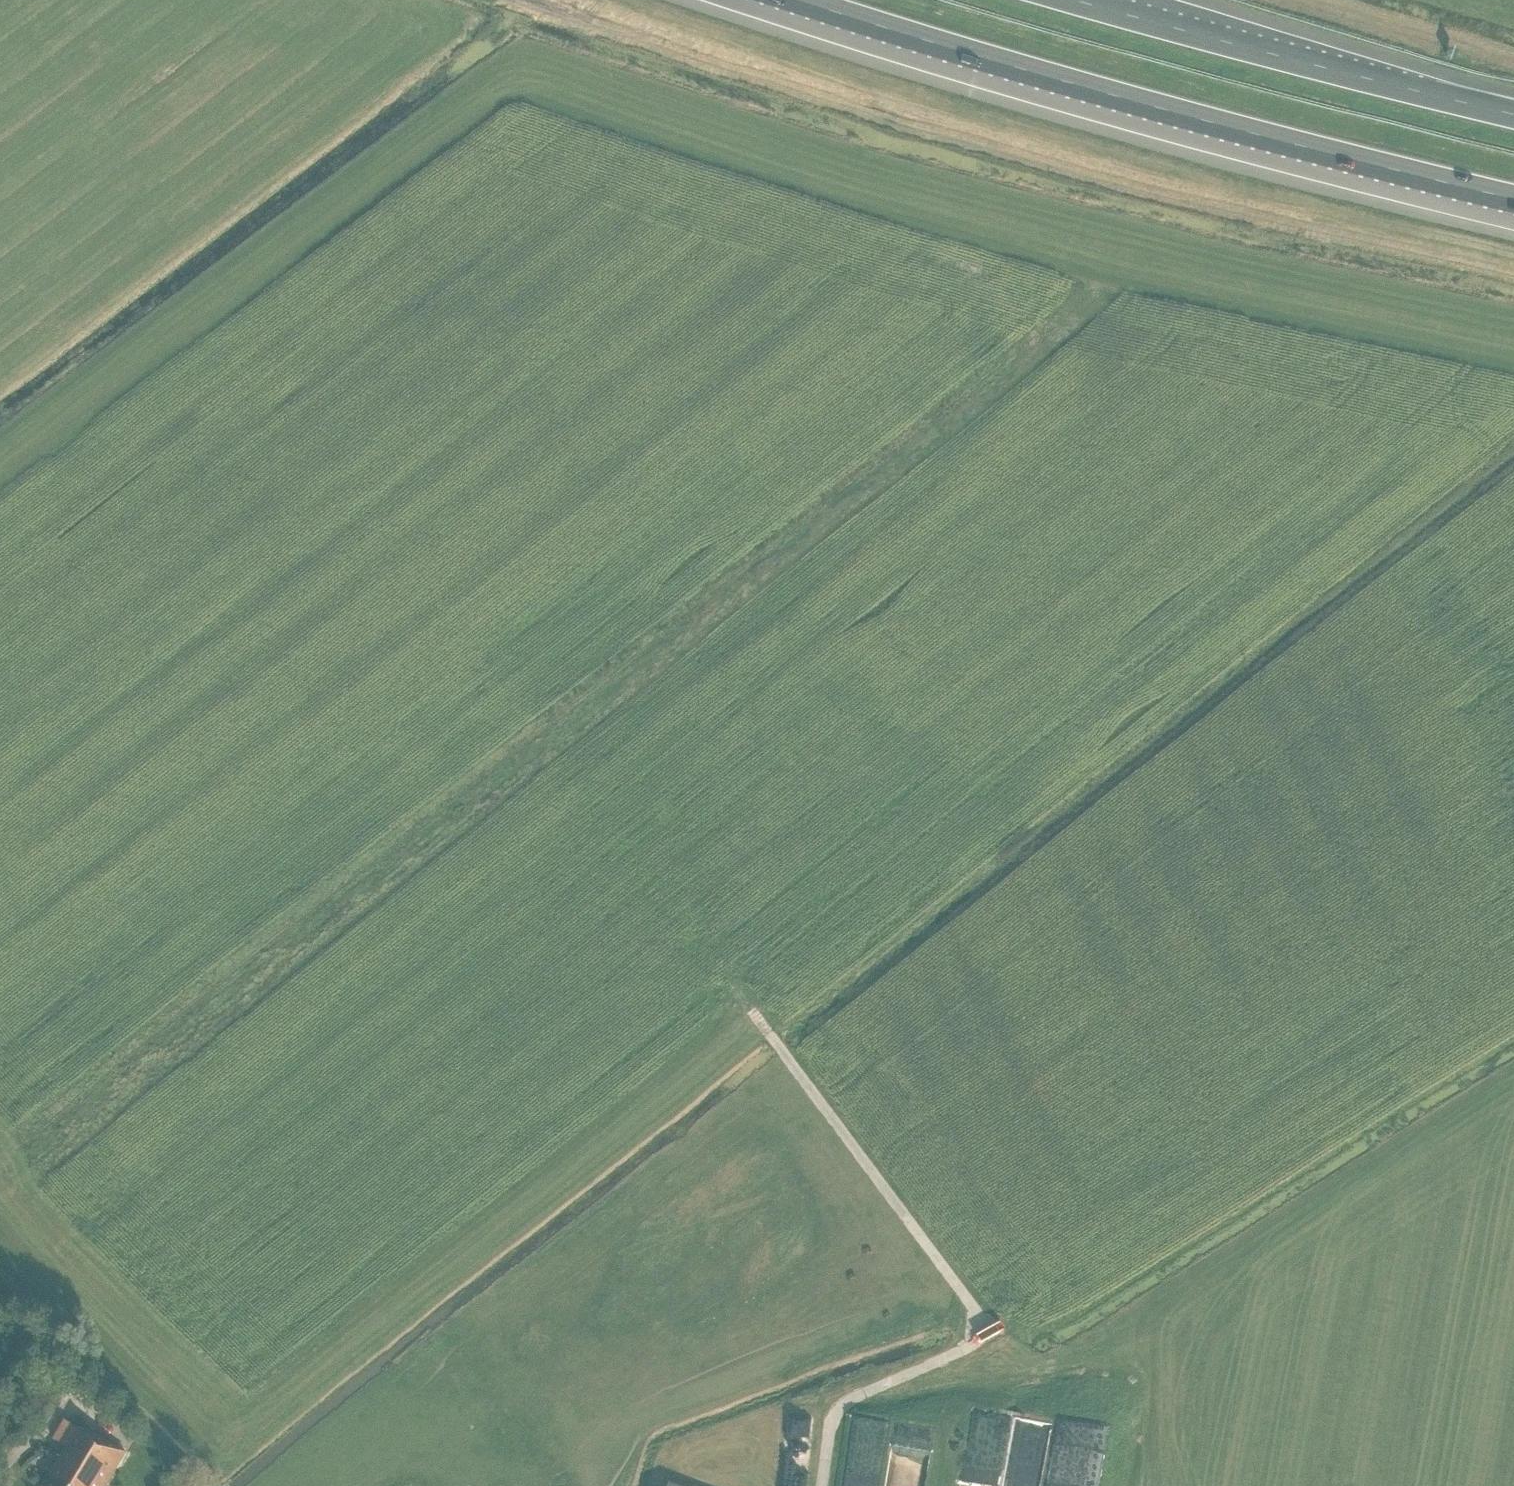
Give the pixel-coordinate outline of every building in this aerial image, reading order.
[(844,1485),(876,1485),(879,1471),(869,1469),(872,1453),(881,1455),(886,1418),(854,1413),(844,1485)] [(126,1453),(94,1434),(92,1436),(78,1428),(44,1485),(106,1485),(126,1453)]
